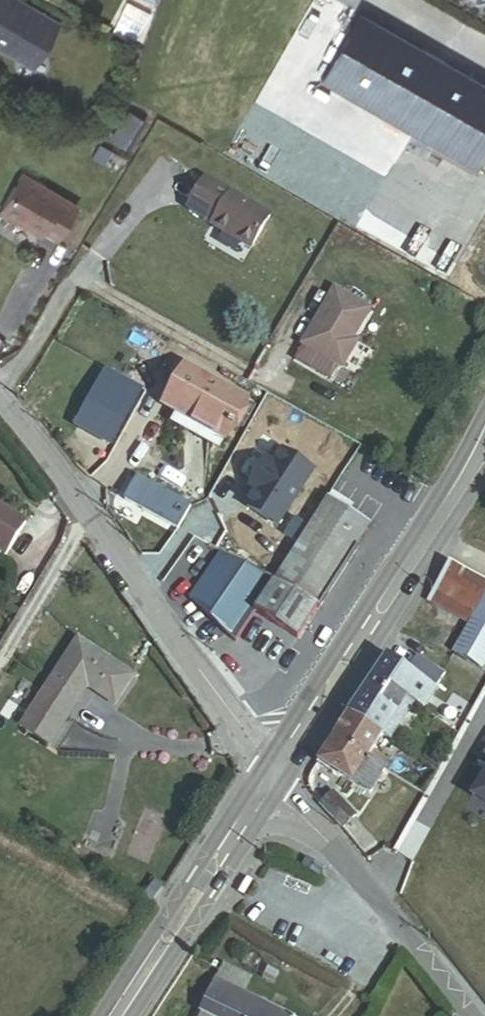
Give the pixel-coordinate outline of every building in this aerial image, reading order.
[(32,67),(57,22),(19,0),(0,0),(0,49),(32,67)] [(484,143),(484,86),(358,13),(320,79),(409,130),(472,167),(484,143)] [(71,215),(76,205),(21,172),(0,208),(0,212),(40,236),(42,232),(56,240),(58,237),(71,215)] [(186,210),(214,226),(231,196),(203,180),(186,210)] [(213,228),(252,251),(272,216),(233,193),(231,196),(214,226),(213,228)] [(81,221),(71,215),(58,237),(68,243),(81,221)] [(352,338),(369,309),(334,288),(301,344),(342,368),(357,341),(352,338)] [(224,441),(226,442),(248,402),(185,366),(162,405),(175,413),(224,441)] [(73,426),(111,447),(142,389),(104,368),(73,426)] [(224,441),(175,413),(171,420),(219,448),(224,441)] [(169,527),(180,533),(194,508),(140,478),(126,504),(169,527)] [(271,583),(315,607),(368,530),(326,502),(271,583)] [(0,506),(0,552),(5,555),(25,522),(0,506)] [(276,668),(315,607),(271,583),(222,551),(192,598),(226,634),(210,648),(215,655),(232,641),(276,668)] [(471,625),(484,601),(484,585),(453,566),(432,603),(471,625)] [(481,673),(484,667),(484,601),(471,625),(453,657),(454,657),(476,670),(481,673)] [(134,671),(80,637),(48,686),(45,684),(17,728),(49,749),(77,705),(78,705),(90,686),(114,701),(134,671)] [(400,666),(388,658),(378,673),(359,703),(350,716),(386,739),(390,742),(402,723),(428,683),(409,672),(413,666),(404,660),(400,666)] [(386,739),(350,716),(335,741),(385,772),(389,767),(374,757),(386,739)] [(320,764),(372,797),(387,773),(385,772),(335,741),(320,764)] [(474,795),(484,802),(484,777),(474,795)] [(344,829),(358,814),(335,790),(320,804),(344,829)] [(324,866),(308,856),(303,865),(320,875),(324,866)] [(243,995),(251,980),(223,967),(201,1013),(200,1015),(286,1015),(243,995)]
